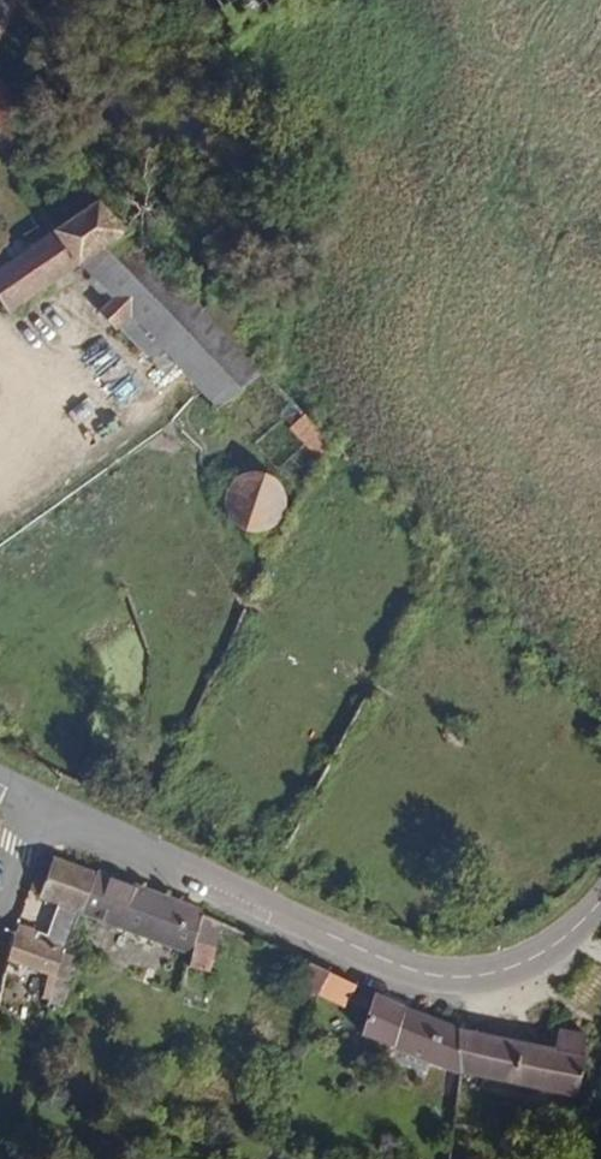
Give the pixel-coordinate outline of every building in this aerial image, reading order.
[(265,0),(201,0),(221,29),(265,0)] [(0,101),(0,127),(13,117),(0,101)] [(208,281),(180,304),(82,191),(28,229),(0,249),(0,302),(63,258),(78,275),(70,282),(87,305),(77,315),(95,334),(100,329),(143,378),(157,366),(189,403),(235,368),(230,361),(257,337),(208,281)] [(302,440),(267,402),(253,416),(293,460),(302,440)] [(239,484),(238,476),(235,468),(231,461),(225,459),(217,459),(209,464),(202,471),(199,480),(198,490),(201,497),(205,499),(211,501),(219,503),(229,500),(236,495),(238,490),(239,484)] [(68,917),(82,879),(35,860),(21,869),(15,896),(68,917)] [(141,904),(82,879),(68,917),(183,966),(192,925),(141,904)] [(199,987),(211,928),(202,924),(200,929),(192,925),(183,966),(179,983),(199,987)] [(21,943),(23,935),(7,931),(0,961),(0,968),(34,976),(46,979),(54,953),(21,943)] [(308,1005),(317,981),(300,973),(289,997),(308,1005)] [(338,1018),(348,996),(317,981),(308,1005),(338,1018)] [(455,1039),(423,1029),(396,1019),(387,1015),(364,1006),(353,1046),(451,1079),(455,1039)] [(466,1083),(471,1043),(455,1039),(451,1079),(466,1083)] [(570,1108),(578,1071),(575,1071),(580,1049),(545,1040),(544,1046),(540,1045),(536,1059),(471,1043),(466,1083),(570,1108)]
